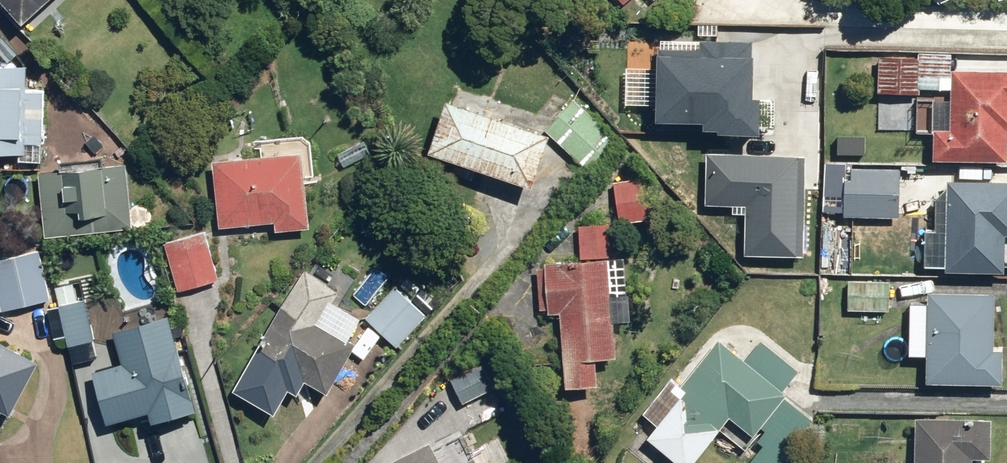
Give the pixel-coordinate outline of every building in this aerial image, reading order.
[(22,22),(46,0),(2,0),(22,22)] [(748,52),(650,50),(648,137),(745,140),(748,52)] [(936,132),(936,159),(1006,160),(1006,69),(952,68),(952,52),(920,51),(919,56),(878,55),(877,95),(922,96),(922,88),(952,88),(952,100),(917,100),(917,114),(898,113),(898,119),(880,118),(879,131),(936,132)] [(45,91),(27,90),(27,67),(0,66),(0,155),(17,155),(17,160),(43,161),(45,91)] [(448,100),(430,153),(532,188),(550,135),(448,100)] [(573,100),(546,131),(591,169),(618,138),(573,100)] [(838,135),(838,153),(864,153),(864,135),(838,135)] [(337,151),(344,166),(371,155),(365,140),(337,151)] [(272,222),(273,232),(310,228),(303,152),(212,160),(218,227),(272,222)] [(793,265),(796,156),(690,154),(688,218),(732,219),(731,264),(793,265)] [(101,156),(61,160),(62,169),(39,171),(44,238),(132,231),(127,163),(102,165),(101,156)] [(901,167),(853,166),(852,178),(847,178),(846,217),(899,218),(901,167)] [(934,230),(924,230),(922,265),(945,266),(945,271),(1005,273),(1006,236),(1006,179),(948,177),(948,186),(935,197),(934,230)] [(616,188),(618,221),(650,219),(648,186),(616,188)] [(549,310),(549,315),(562,315),(562,384),(599,383),(599,362),(615,361),(614,321),(631,321),(631,293),(610,293),(610,258),(613,258),(613,225),(577,225),(578,259),(546,259),(546,267),(537,267),(537,310),(549,310)] [(166,246),(178,291),(216,281),(204,235),(166,246)] [(0,258),(0,314),(53,303),(42,250),(0,258)] [(339,308),(355,281),(318,259),(310,273),(304,270),(252,360),(282,377),(287,369),(328,393),(358,341),(341,331),(350,315),(339,308)] [(108,296),(85,301),(81,280),(54,286),(68,348),(94,342),(91,329),(114,324),(108,296)] [(851,281),(850,310),(888,311),(889,282),(851,281)] [(394,284),(364,317),(396,347),(427,313),(394,284)] [(995,347),(997,294),(930,291),(926,383),(1002,387),(1004,347),(995,347)] [(91,373),(105,423),(149,411),(152,423),(195,411),(168,315),(114,330),(124,363),(91,373)] [(670,377),(642,413),(658,426),(648,438),(679,462),(694,462),(730,417),(755,437),(789,393),(781,388),(796,369),(761,341),(746,360),(719,338),(681,386),(670,377)] [(39,361),(0,343),(0,418),(2,413),(12,417),(39,361)] [(481,362),(449,378),(461,404),(493,388),(481,362)] [(990,459),(991,418),(917,415),(916,462),(972,462),(972,459),(990,459)] [(387,462),(440,462),(429,441),(387,462)]
